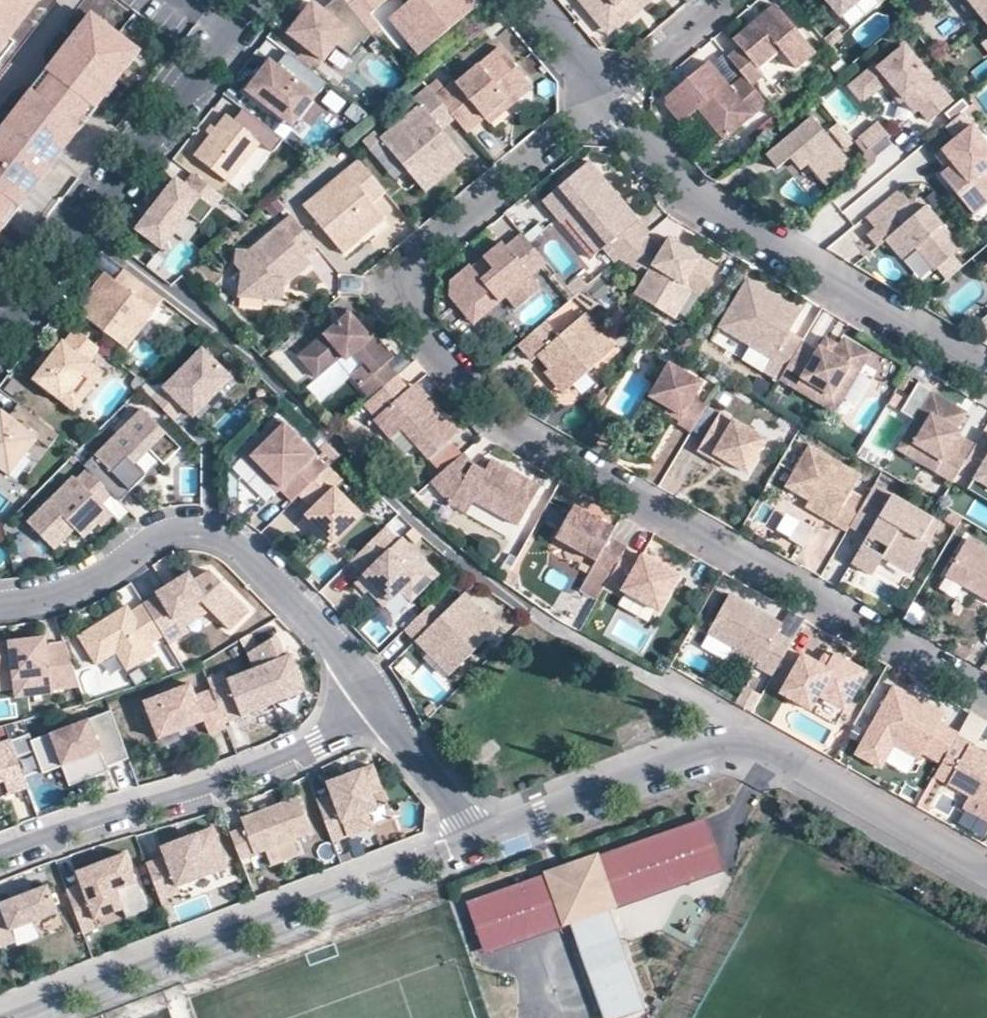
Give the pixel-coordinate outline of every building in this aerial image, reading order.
[(34,0),(0,0),(0,45),(34,0)] [(323,6),(315,0),(311,0),(289,29),(324,56),(336,41),(351,51),(361,37),(364,39),(371,30),(347,0),(329,0),(323,6)] [(393,11),(423,47),(475,5),(471,0),(406,0),(393,11)] [(609,33),(617,26),(595,0),(580,0),(609,33)] [(617,26),(618,28),(651,0),(595,0),(617,26)] [(840,16),(858,0),(827,0),(840,16)] [(974,6),(984,19),(986,17),(986,0),(975,0),(974,6)] [(744,75),(751,83),(764,73),(759,66),(780,48),(796,67),(815,50),(776,3),(762,14),(766,19),(757,27),(753,22),(734,38),(740,46),(728,56),(744,75)] [(30,90),(0,130),(0,227),(2,225),(17,205),(77,126),(92,106),(136,50),(89,14),(45,70),(30,90)] [(762,14),(753,22),(757,27),(766,19),(762,14)] [(876,62),(850,84),(863,100),(889,79),(916,110),(920,107),(930,119),(953,100),(905,43),(879,65),(876,62)] [(485,116),(528,80),(500,46),(457,82),(455,79),(445,88),(437,95),(451,113),(455,117),(467,131),(485,116)] [(327,78),(288,48),(278,60),(270,54),(246,86),(270,104),(277,95),(295,110),(312,88),(316,92),(327,78)] [(706,101),(732,132),(753,114),(767,102),(751,83),(744,75),(731,87),(708,60),(667,95),(662,99),(666,103),(681,122),(698,108),(706,101)] [(437,79),(429,86),(437,95),(445,88),(437,79)] [(533,85),(528,80),(485,116),(489,122),(533,85)] [(451,113),(437,95),(429,86),(409,102),(415,109),(381,138),(425,191),(466,157),(442,128),(438,124),(451,113)] [(300,113),(316,92),(312,88),(295,110),(300,113)] [(293,122),(300,113),(295,110),(277,95),(270,104),(293,122)] [(724,138),(732,132),(706,101),(698,108),(724,138)] [(981,110),(974,102),(946,125),(956,137),(972,124),(968,120),(981,110)] [(270,145),(280,132),(256,113),(246,126),(226,110),(211,131),(194,152),(229,179),(261,138),(270,145)] [(442,128),(455,117),(451,113),(438,124),(442,128)] [(812,116),(794,131),(804,143),(822,128),(812,116)] [(855,141),(864,153),(869,150),(888,133),(878,121),(855,141)] [(491,153),(501,143),(481,123),(471,132),(491,153)] [(975,213),(986,202),(986,169),(986,168),(986,167),(986,142),(972,124),(956,137),(942,149),(954,163),(941,173),(975,213)] [(804,143),(794,131),(766,155),(777,168),(795,152),(806,164),(809,161),(827,183),(846,166),(843,162),(847,158),(822,128),(804,143)] [(942,149),(930,159),(941,173),(954,163),(942,149)] [(869,150),(864,153),(861,174),(874,164),(875,157),(869,150)] [(362,210),(373,202),(386,190),(359,159),(304,205),(344,252),(357,241),(349,231),(367,216),(362,210)] [(604,185),(607,182),(589,160),(543,200),(561,221),(572,212),(602,247),(603,246),(615,261),(618,259),(647,235),(650,232),(637,217),(633,220),(604,185)] [(200,220),(221,193),(222,192),(193,170),(183,182),(176,176),(137,225),(161,244),(187,210),(200,220)] [(637,217),(607,182),(604,185),(633,220),(637,217)] [(900,187),(885,199),(895,211),(909,198),(900,187)] [(915,246),(934,269),(936,268),(953,254),(961,246),(920,198),(909,198),(895,211),(887,217),(896,228),(885,238),(901,257),(915,246)] [(386,217),(373,202),(362,210),(367,216),(349,231),(357,241),(386,217)] [(259,291),(264,298),(283,299),(285,278),(291,278),(311,262),(305,254),(317,244),(291,213),(279,223),(249,248),(236,247),(235,263),(241,270),(239,290),(259,291)] [(476,271),(473,267),(470,264),(451,280),(449,294),(464,311),(490,290),(500,301),(507,295),(517,308),(541,288),(530,275),(547,261),(522,233),(506,246),(502,241),(485,256),(489,260),(476,271)] [(647,235),(618,259),(637,270),(641,264),(649,269),(635,293),(667,312),(689,276),(706,286),(718,266),(677,242),(674,248),(665,243),(664,245),(647,235)] [(669,237),(665,243),(674,248),(677,242),(669,237)] [(953,254),(936,268),(945,279),(962,265),(953,254)] [(485,256),(473,267),(476,271),(489,260),(485,256)] [(126,348),(164,298),(125,268),(115,280),(105,272),(77,310),(126,348)] [(701,295),(706,286),(689,276),(667,312),(675,318),(692,290),(701,295)] [(575,295),(587,285),(580,278),(569,288),(575,295)] [(780,377),(803,339),(789,331),(801,311),(748,279),(723,320),(725,328),(751,344),(762,341),(777,350),(772,357),(764,371),(779,379),(780,377)] [(239,296),(264,298),(259,291),(239,290),(239,296)] [(474,323),(500,301),(490,290),(464,311),(474,323)] [(374,372),(360,384),(371,397),(397,375),(387,363),(394,357),(374,334),(371,336),(350,311),(299,355),(317,376),(342,354),(346,359),(356,351),(366,362),(374,372)] [(549,367),(567,389),(616,348),(586,313),(559,336),(546,320),(518,344),(532,360),(538,355),(549,367)] [(977,323),(986,335),(986,314),(977,323)] [(33,379),(63,402),(93,362),(91,361),(100,348),(74,328),(65,341),(63,340),(52,354),(42,368),(33,379)] [(837,342),(826,335),(820,346),(831,352),(837,342)] [(818,349),(803,339),(780,377),(815,398),(822,388),(841,400),(870,352),(845,337),(835,355),(831,352),(820,346),(818,349)] [(751,344),(743,358),(764,371),(772,357),(777,350),(762,341),(751,344)] [(204,398),(215,386),(219,390),(232,376),(203,346),(153,397),(174,418),(185,407),(194,415),(207,401),(204,398)] [(46,350),(35,364),(42,368),(52,354),(46,350)] [(63,402),(75,411),(105,371),(93,362),(63,402)] [(351,374),(360,384),(374,372),(366,362),(351,374)] [(682,415),(679,419),(676,425),(690,433),(706,405),(693,398),(703,382),(669,362),(649,396),(667,407),(682,415)] [(563,393),(567,389),(549,367),(545,371),(563,393)] [(397,375),(371,397),(365,402),(377,416),(375,418),(391,437),(403,427),(418,445),(429,458),(460,431),(426,392),(421,396),(413,385),(409,388),(397,375)] [(957,404),(918,380),(901,409),(915,417),(905,435),(924,447),(918,458),(954,480),(976,443),(960,433),(962,429),(958,427),(961,421),(951,414),(957,404)] [(417,382),(413,385),(421,396),(426,392),(417,382)] [(841,400),(822,388),(815,398),(835,410),(841,400)] [(895,390),(888,401),(896,406),(902,395),(895,390)] [(39,438),(51,447),(60,434),(19,403),(10,415),(1,409),(0,411),(0,467),(11,476),(39,438)] [(951,414),(961,421),(968,410),(957,404),(951,414)] [(142,407),(85,465),(88,468),(113,492),(121,500),(146,474),(135,463),(150,449),(164,463),(181,446),(142,407)] [(665,411),(679,419),(682,415),(667,407),(665,411)] [(715,453),(729,461),(747,471),(766,439),(719,412),(698,449),(712,458),(715,453)] [(278,489),(290,501),(298,493),(326,466),(279,419),(245,452),(279,487),(278,489)] [(403,427),(391,437),(407,455),(418,445),(403,427)] [(924,447),(905,435),(898,446),(918,458),(924,447)] [(954,480),(968,488),(974,477),(986,485),(986,441),(980,437),(976,443),(954,480)] [(851,524),(867,497),(852,489),(862,474),(810,444),(786,485),(809,499),(836,514),(832,521),(848,530),(851,524)] [(278,489),(279,487),(245,452),(241,456),(276,491),(278,489)] [(457,489),(472,498),(518,524),(540,485),(491,457),(484,470),(472,464),(463,453),(431,481),(450,502),(457,489)] [(726,466),(729,461),(715,453),(712,458),(726,466)] [(361,513),(334,486),(341,479),(328,466),(327,465),(326,466),(298,493),(312,507),(304,514),(332,542),(361,513)] [(113,492),(88,468),(77,478),(74,475),(29,522),(55,548),(76,528),(85,536),(99,522),(102,525),(113,514),(102,503),(113,492)] [(974,477),(968,488),(986,499),(986,485),(974,477)] [(874,485),(867,497),(851,524),(868,534),(867,536),(873,540),(869,547),(863,544),(851,564),(872,576),(883,557),(911,573),(940,524),(874,485)] [(465,511),(472,498),(457,489),(450,502),(465,511)] [(805,505),(832,521),(836,514),(809,499),(805,505)] [(589,517),(591,513),(575,504),(557,537),(597,559),(596,562),(613,572),(626,547),(627,546),(612,537),(617,528),(599,517),(597,521),(589,517)] [(599,517),(591,513),(589,517),(597,521),(599,517)] [(786,514),(775,532),(803,549),(814,531),(786,514)] [(274,544),(289,528),(277,517),(262,534),(274,544)] [(430,579),(393,541),(390,544),(378,532),(349,560),(362,573),(357,578),(383,604),(392,595),(403,606),(430,579)] [(967,539),(947,573),(971,588),(970,590),(986,600),(986,551),(967,539)] [(626,547),(613,572),(608,580),(616,585),(659,609),(679,574),(643,553),(641,556),(626,547)] [(805,567),(820,576),(828,563),(812,554),(805,567)] [(581,588),(598,598),(604,587),(613,572),(596,562),(581,588)] [(180,613),(204,598),(212,606),(232,627),(249,609),(210,568),(193,579),(188,571),(157,591),(158,593),(144,602),(164,633),(169,642),(190,629),(186,623),(180,613)] [(616,585),(608,580),(604,587),(612,592),(616,585)] [(498,626),(464,591),(441,613),(430,602),(403,628),(426,651),(434,644),(456,666),(498,626)] [(757,613),(759,609),(730,593),(708,632),(760,661),(757,665),(773,674),(793,640),(777,631),(782,622),(768,614),(766,618),(757,613)] [(186,623),(212,606),(204,598),(180,613),(186,623)] [(164,633),(144,602),(131,610),(127,603),(79,634),(97,663),(117,650),(128,668),(157,650),(152,641),(164,633)] [(793,640),(806,617),(790,608),(782,622),(777,631),(793,640)] [(768,614),(759,609),(757,613),(766,618),(768,614)] [(65,641),(47,644),(46,635),(0,641),(0,670),(13,669),(14,679),(22,678),(25,695),(53,692),(53,689),(80,685),(65,641)] [(277,639),(248,652),(254,667),(229,678),(225,671),(208,679),(213,689),(223,712),(238,706),(243,716),(309,693),(297,666),(294,667),(290,658),(288,658),(280,642),(277,639)] [(426,651),(448,674),(456,666),(434,644),(426,651)] [(825,669),(819,665),(801,655),(779,695),(810,712),(817,698),(843,713),(867,670),(835,651),(833,654),(825,669)] [(827,651),(819,665),(825,669),(833,654),(827,651)] [(25,695),(22,678),(14,679),(16,696),(25,695)] [(194,683),(146,704),(162,741),(207,721),(213,735),(230,727),(228,723),(223,712),(213,689),(199,695),(194,683)] [(925,747),(944,758),(959,732),(940,721),(945,712),(894,684),(855,753),(881,768),(894,745),(918,758),(925,747)] [(238,706),(223,712),(228,723),(243,716),(238,706)] [(115,710),(33,741),(46,773),(65,766),(70,780),(87,774),(89,780),(112,771),(110,767),(132,758),(115,710)] [(976,741),(986,723),(986,719),(971,710),(959,732),(973,739),(976,741)] [(944,758),(935,775),(970,795),(963,806),(986,820),(986,753),(970,744),(973,739),(959,732),(944,758)] [(0,745),(0,783),(7,781),(12,794),(30,787),(13,740),(0,745)] [(893,750),(887,764),(909,773),(915,760),(893,750)] [(338,837),(377,822),(366,793),(387,785),(377,760),(332,778),(337,789),(322,795),(338,837)] [(87,774),(70,780),(72,786),(89,780),(87,774)] [(16,816),(33,813),(28,792),(11,796),(16,816)] [(235,828),(245,855),(270,846),(276,862),(303,851),(297,835),(316,828),(302,792),(245,814),(249,823),(235,828)] [(711,811),(690,819),(704,856),(490,939),(496,953),(580,920),(617,906),(730,862),(711,811)] [(562,887),(556,871),(476,902),(490,939),(704,856),(690,819),(574,864),(580,879),(562,887)] [(182,883),(233,863),(217,823),(166,844),(169,853),(151,860),(165,897),(184,889),(182,883)] [(97,910),(125,900),(130,914),(151,906),(129,850),(108,858),(110,863),(111,865),(104,868),(103,865),(82,873),(85,881),(70,886),(87,930),(103,924),(97,910)] [(574,864),(556,871),(562,887),(580,879),(574,864)] [(61,910),(50,883),(2,901),(4,906),(6,912),(0,914),(0,934),(4,945),(19,940),(14,928),(61,910)] [(580,920),(618,1017),(654,1004),(617,906),(580,920)]
